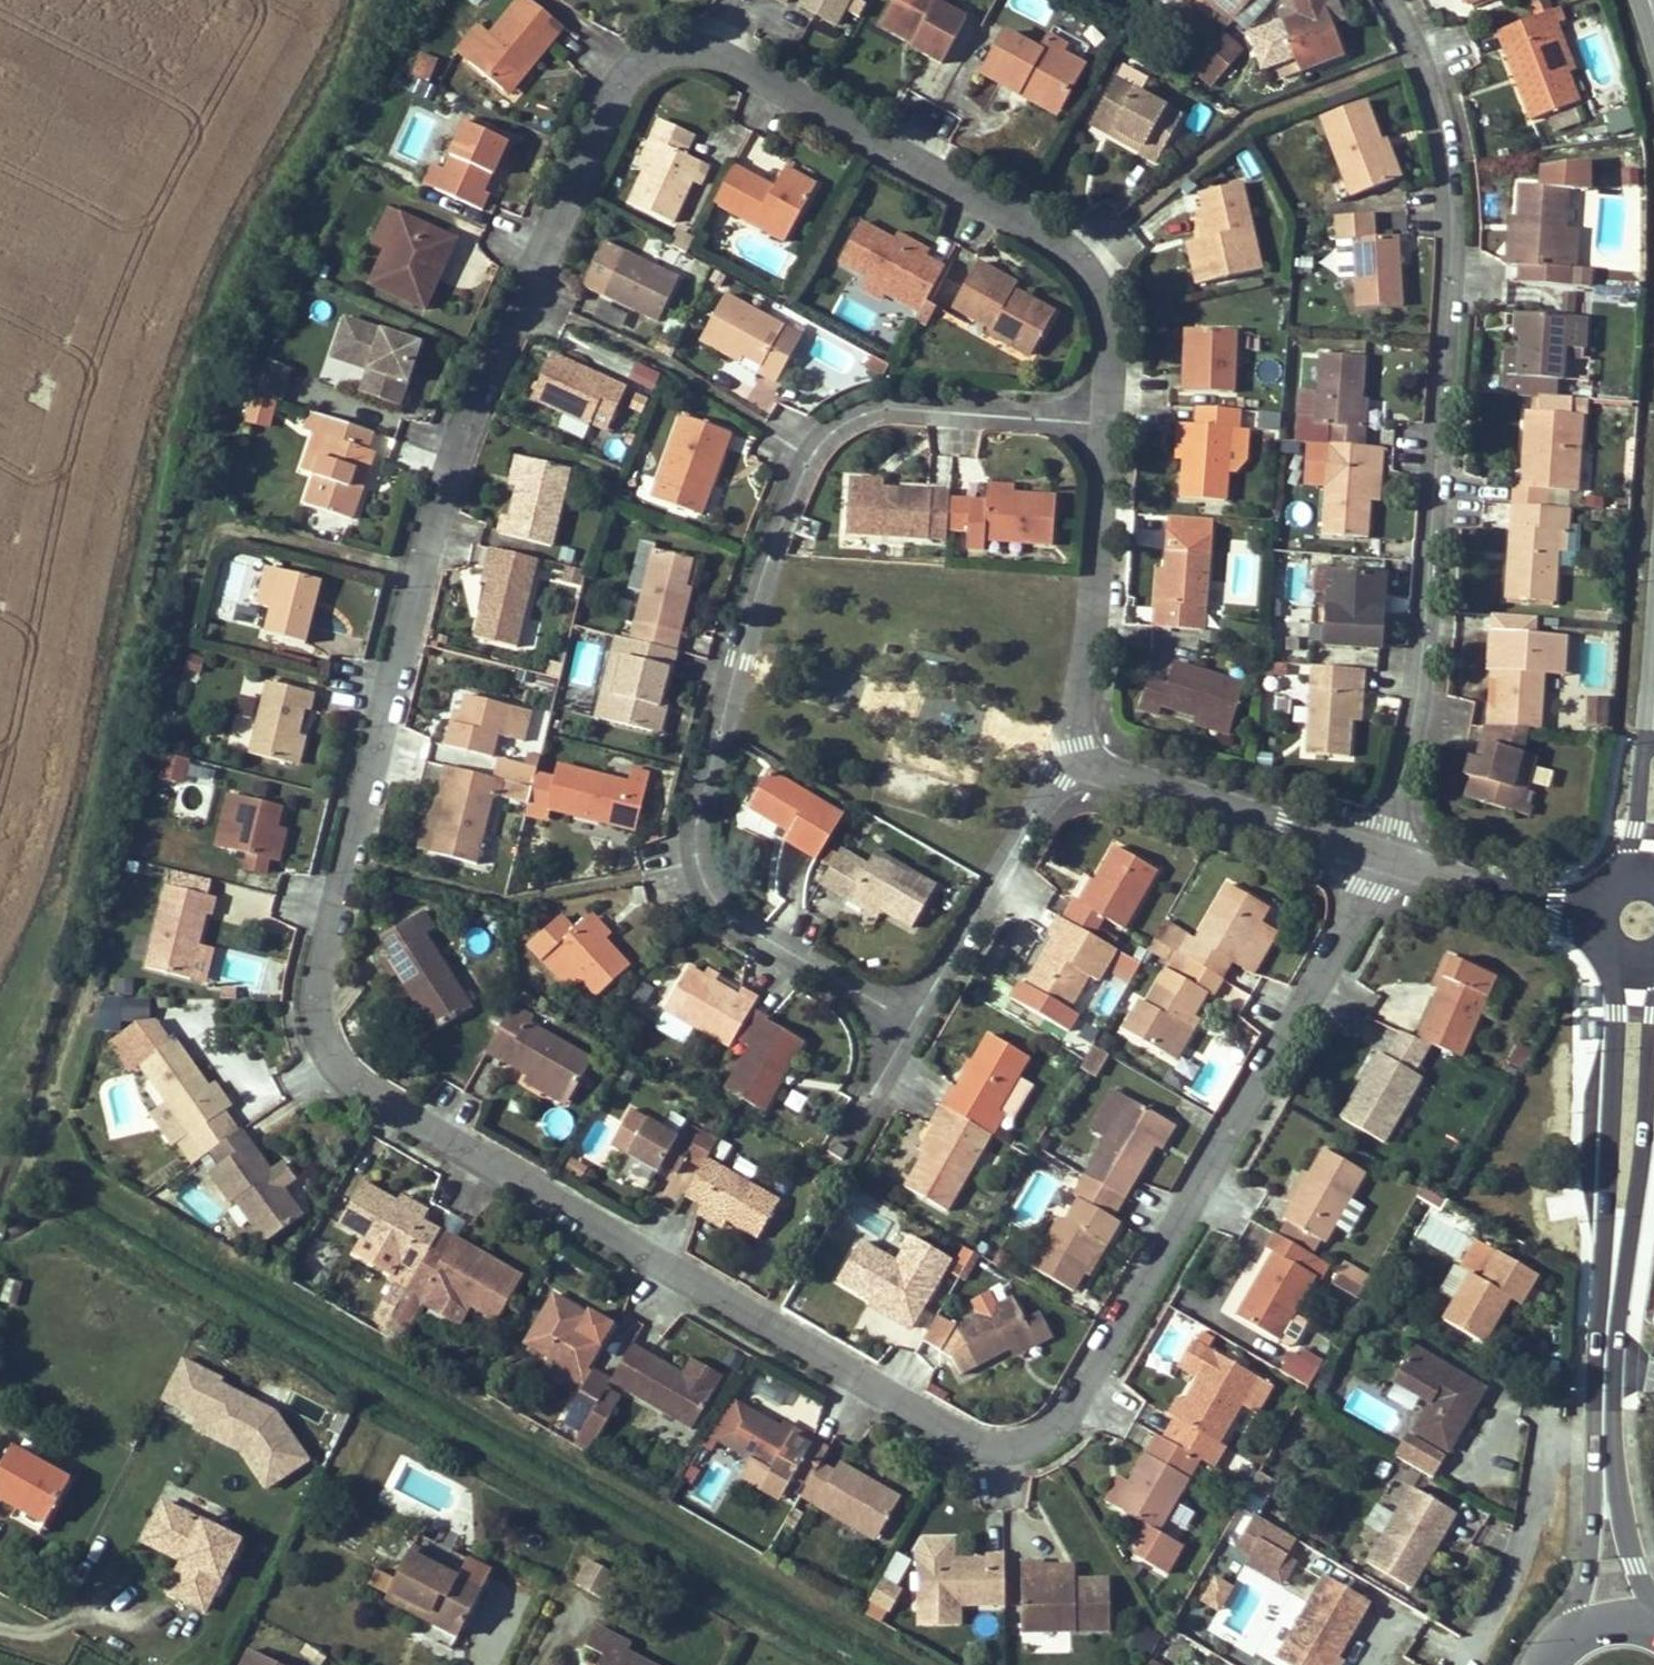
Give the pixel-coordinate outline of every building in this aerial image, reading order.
[(491,36),(468,62),(502,90),(523,65),(529,70),(564,28),(530,0),(521,0),(491,36)] [(800,5),(837,24),(850,0),(803,0),(800,5)] [(883,19),(915,37),(912,43),(911,46),(943,64),(967,19),(938,2),(939,0),(894,0),(883,19)] [(1221,7),(1213,0),(1203,0),(1216,12),(1221,7)] [(1221,7),(1216,12),(1230,25),(1252,0),(1213,0),(1221,7)] [(1300,73),(1345,55),(1333,24),(1323,0),(1293,0),(1298,16),(1281,23),(1300,73)] [(1496,0),(1479,0),(1473,3),(1475,8),(1496,0)] [(1551,11),(1547,0),(1530,0),(1537,16),(1551,11)] [(1551,33),(1559,30),(1551,11),(1537,16),(1496,32),(1504,51),(1511,48),(1523,80),(1516,82),(1531,120),(1579,102),(1567,72),(1551,33)] [(912,43),(915,37),(883,19),(879,25),(912,43)] [(457,53),(468,62),(491,36),(479,26),(457,53)] [(1574,70),(1559,30),(1551,33),(1567,72),(1574,70)] [(1043,45),(1039,52),(1004,33),(981,74),(1018,94),(1024,85),(1062,107),(1084,67),(1079,64),(1061,55),(1043,45)] [(1065,47),(1047,37),(1043,45),(1061,55),(1065,47)] [(1232,56),(1238,51),(1222,37),(1190,75),(1207,90),(1235,59),(1232,56)] [(1523,80),(1511,48),(1504,51),(1516,82),(1523,80)] [(420,53),(410,75),(428,83),(437,61),(420,53)] [(1150,74),(1125,61),(1093,119),(1143,146),(1140,151),(1139,154),(1155,164),(1183,116),(1140,92),(1150,74)] [(508,95),(529,70),(523,65),(502,90),(508,95)] [(1057,116),(1062,107),(1024,85),(1018,94),(1057,116)] [(1351,198),(1394,181),(1380,142),(1365,102),(1321,119),(1341,172),(1351,198)] [(1610,135),(1635,129),(1629,106),(1604,112),(1610,135)] [(468,119),(444,171),(435,190),(484,212),(491,195),(485,192),(496,168),(509,138),(468,119)] [(1140,151),(1143,146),(1093,119),(1091,124),(1140,151)] [(650,139),(657,142),(645,168),(628,204),(671,224),(700,162),(684,155),(693,136),(659,120),(650,139)] [(502,170),(515,140),(509,138),(496,168),(502,170)] [(657,142),(650,139),(639,165),(645,168),(657,142)] [(1387,140),(1380,142),(1394,181),(1402,179),(1387,140)] [(784,168),(774,187),(734,165),(713,203),(785,244),(817,186),(784,168)] [(424,185),(435,190),(444,171),(433,166),(424,185)] [(1209,238),(1201,240),(1186,243),(1196,285),(1259,270),(1242,184),(1198,193),(1203,213),(1209,238)] [(1592,270),(1576,269),(1562,268),(1565,230),(1568,189),(1522,185),(1519,217),(1517,248),(1508,247),(1507,265),(1518,266),(1517,283),(1591,287),(1592,270)] [(388,249),(404,214),(392,208),(375,243),(388,249)] [(1203,213),(1195,215),(1201,240),(1209,238),(1203,213)] [(461,240),(404,214),(388,249),(372,285),(422,307),(438,271),(445,274),(461,240)] [(706,239),(717,220),(707,214),(697,234),(706,239)] [(1335,218),(1337,244),(1352,243),(1356,308),(1403,306),(1399,236),(1376,238),(1375,215),(1335,218)] [(1508,247),(1517,248),(1519,217),(1510,216),(1508,247)] [(945,269),(926,259),(894,242),(861,223),(840,262),(866,276),(903,297),(900,303),(902,304),(897,314),(914,323),(917,319),(926,302),(945,269)] [(1565,230),(1562,268),(1576,269),(1579,231),(1565,230)] [(897,234),(894,242),(926,259),(930,252),(897,234)] [(678,280),(603,243),(585,280),(605,290),(630,302),(628,309),(658,323),(678,280)] [(1018,286),(977,263),(953,308),(989,328),(986,334),(1003,343),(1008,334),(1035,350),(1054,314),(1028,298),(1023,306),(1014,302),(1019,294),(1014,291),(1018,286)] [(429,310),(445,274),(438,271),(422,307),(429,310)] [(900,303),(903,297),(866,276),(867,297),(873,300),(885,295),(900,303)] [(582,286),(602,296),(605,290),(585,280),(582,286)] [(628,309),(630,302),(605,290),(602,296),(628,309)] [(1028,298),(1019,294),(1014,302),(1023,306),(1028,298)] [(801,338),(726,296),(700,341),(728,356),(731,350),(743,357),(760,367),(757,373),(775,383),(801,338)] [(928,326),(938,308),(926,302),(917,319),(928,326)] [(1515,313),(1513,338),(1521,338),(1523,314),(1515,313)] [(1523,314),(1521,338),(1519,377),(1563,380),(1565,361),(1565,350),(1583,351),(1585,318),(1523,314)] [(402,406),(423,344),(349,318),(338,351),(374,362),(371,370),(363,394),(402,406)] [(1235,331),(1192,328),(1190,370),(1183,370),(1183,372),(1183,387),(1182,390),(1232,394),(1235,331)] [(1185,328),(1183,370),(1190,370),(1192,328),(1185,328)] [(1030,358),(1035,350),(1008,334),(1003,343),(1030,358)] [(739,363),(743,357),(731,350),(728,356),(739,363)] [(1565,361),(1582,362),(1583,351),(1565,350),(1565,361)] [(336,359),(371,370),(374,362),(338,351),(336,359)] [(1329,444),(1364,446),(1366,430),(1359,429),(1361,398),(1364,357),(1319,354),(1314,426),(1331,427),(1329,444)] [(593,374),(550,356),(530,399),(590,425),(593,417),(611,425),(626,389),(608,381),(604,389),(589,383),(593,374)] [(267,362),(255,393),(283,402),(293,371),(267,362)] [(629,384),(652,393),(660,375),(637,365),(629,384)] [(608,381),(593,374),(589,383),(604,389),(608,381)] [(1359,429),(1366,430),(1368,399),(1361,398),(1359,429)] [(1187,425),(1184,459),(1181,498),(1224,501),(1230,427),(1238,429),(1239,411),(1197,408),(1196,426),(1187,425)] [(1253,427),(1280,429),(1281,414),(1255,411),(1253,427)] [(1582,415),(1527,411),(1523,465),(1531,466),(1529,489),(1521,489),(1515,488),(1513,505),(1544,507),(1546,490),(1575,492),(1582,415)] [(311,434),(328,440),(315,477),(305,505),(350,521),(373,454),(367,452),(373,433),(311,412),(304,432),(311,434)] [(693,514),(704,483),(711,485),(730,435),(681,416),(651,498),(693,514)] [(1177,458),(1184,459),(1187,425),(1179,425),(1177,458)] [(328,440),(311,434),(299,472),(315,477),(328,440)] [(1372,472),(1380,473),(1382,448),(1364,446),(1329,444),(1322,535),(1368,538),(1370,501),(1372,472)] [(509,486),(518,488),(525,459),(516,457),(509,486)] [(511,518),(502,516),(498,535),(551,548),(570,469),(525,459),(518,488),(511,518)] [(1529,489),(1531,466),(1523,465),(1521,489),(1529,489)] [(1370,501),(1378,501),(1380,473),(1372,472),(1370,501)] [(846,485),(865,487),(865,475),(847,474),(846,485)] [(711,485),(704,483),(693,514),(700,517),(711,485)] [(865,487),(846,485),(843,532),(946,540),(947,530),(949,502),(950,494),(865,487)] [(1015,488),(989,486),(989,493),(1015,495),(1015,488)] [(966,550),(984,552),(985,551),(986,540),(1004,541),(1053,546),(1057,498),(1015,495),(989,493),(988,505),(949,502),(947,530),(967,531),(966,550)] [(1559,531),(1567,532),(1569,509),(1544,507),(1513,505),(1511,527),(1518,528),(1515,560),(1508,559),(1505,600),(1553,603),(1557,551),(1559,531)] [(1515,560),(1518,528),(1511,527),(1508,559),(1515,560)] [(1565,551),(1567,532),(1559,531),(1557,551),(1565,551)] [(483,621),(477,620),(473,637),(517,648),(539,561),(489,548),(480,583),(486,584),(479,611),(485,613),(483,621)] [(562,549),(560,560),(573,563),(575,552),(562,549)] [(676,652),(692,589),(683,587),(691,559),(653,549),(652,554),(642,592),(630,641),(674,652),(676,652)] [(1168,551),(1166,571),(1164,604),(1155,603),(1155,606),(1153,627),(1156,627),(1201,630),(1207,554),(1168,551)] [(652,554),(642,552),(633,590),(642,592),(652,554)] [(691,559),(683,587),(692,589),(698,561),(691,559)] [(1155,603),(1164,604),(1166,571),(1158,570),(1155,603)] [(305,643),(321,581),(281,571),(265,634),(305,644),(305,643)] [(1330,571),(1328,595),(1324,645),(1380,650),(1381,647),(1383,611),(1374,610),(1377,575),(1330,571)] [(1386,576),(1377,575),(1374,610),(1383,611),(1386,576)] [(479,611),(477,620),(483,621),(485,613),(479,611)] [(1610,612),(1609,623),(1621,624),(1623,612),(1610,612)] [(654,733),(661,704),(674,652),(630,641),(615,637),(610,659),(622,662),(607,721),(654,733)] [(1501,648),(1498,681),(1495,709),(1489,709),(1488,725),(1528,728),(1540,729),(1546,652),(1501,648)] [(1493,648),(1491,681),(1498,681),(1501,648),(1493,648)] [(622,662),(610,659),(596,718),(607,721),(622,662)] [(1173,664),(1167,684),(1149,679),(1141,708),(1159,713),(1161,706),(1195,717),(1231,728),(1244,685),(1225,680),(1173,664)] [(1355,693),(1363,694),(1365,670),(1311,666),(1304,754),(1351,758),(1353,721),(1355,693)] [(316,693),(267,681),(248,752),(292,763),(298,736),(305,710),(312,711),(316,693)] [(1353,721),(1361,721),(1363,694),(1355,693),(1353,721)] [(462,711),(459,725),(452,724),(446,746),(494,757),(499,736),(506,738),(513,707),(466,696),(462,711)] [(1591,699),(1588,723),(1607,725),(1609,700),(1591,699)] [(661,704),(654,733),(661,735),(669,706),(661,704)] [(452,724),(459,725),(462,711),(455,710),(452,724)] [(1193,723),(1229,734),(1231,728),(1195,717),(1193,723)] [(1488,725),(1485,725),(1480,743),(1487,745),(1483,760),(1476,758),(1470,756),(1464,776),(1471,778),(1466,797),(1505,808),(1511,787),(1518,788),(1520,782),(1527,783),(1534,758),(1520,754),(1528,728),(1488,725)] [(305,738),(298,736),(292,763),(298,765),(305,738)] [(1483,760),(1487,745),(1480,743),(1476,758),(1483,760)] [(175,779),(177,770),(185,771),(188,758),(164,752),(160,775),(175,779)] [(500,758),(496,779),(533,788),(536,775),(540,756),(529,754),(526,764),(500,758)] [(440,783),(447,785),(430,853),(477,865),(495,799),(528,807),(533,788),(496,779),(444,766),(440,783)] [(557,766),(554,779),(536,775),(533,788),(528,807),(526,814),(538,817),(546,809),(636,831),(649,778),(630,774),(627,784),(557,766)] [(183,781),(185,771),(177,770),(175,779),(183,781)] [(792,829),(789,834),(785,840),(817,860),(842,817),(769,773),(748,809),(779,828),(782,823),(792,829)] [(1505,808),(1528,815),(1531,805),(1521,802),(1527,783),(1520,782),(1518,788),(1511,787),(1505,808)] [(230,850),(243,797),(229,794),(216,847),(230,850)] [(283,808),(243,797),(230,850),(247,855),(269,860),(277,830),(283,808)] [(789,834),(792,829),(782,823),(779,828),(789,834)] [(277,862),(285,831),(277,830),(269,860),(277,862)] [(879,849),(871,863),(845,847),(823,887),(880,919),(884,912),(913,929),(939,884),(879,849)] [(1082,907),(1077,904),(1074,901),(1063,919),(1092,936),(1103,918),(1122,929),(1156,871),(1115,848),(1097,881),(1082,907)] [(244,869),(265,874),(269,860),(247,855),(244,869)] [(1082,907),(1097,881),(1092,879),(1077,904),(1082,907)] [(1269,907),(1229,883),(1197,939),(1165,920),(1154,940),(1177,953),(1221,978),(1231,961),(1235,964),(1259,924),(1269,907)] [(218,898),(165,885),(145,970),(192,981),(199,947),(208,915),(214,916),(218,898)] [(590,913),(585,918),(604,940),(609,935),(590,913)] [(396,974),(413,1002),(432,1033),(472,1009),(415,917),(376,942),(387,959),(381,964),(390,978),(396,974)] [(1036,967),(1024,986),(1068,1011),(1088,976),(1098,982),(1117,950),(1092,936),(1063,919),(1059,917),(1048,935),(1053,938),(1059,942),(1043,971),(1036,967)] [(573,930),(561,918),(529,948),(542,963),(554,951),(597,998),(630,968),(608,944),(604,940),(585,918),(573,930)] [(1259,924),(1235,964),(1245,970),(1269,930),(1259,924)] [(1043,971),(1059,942),(1053,938),(1036,967),(1043,971)] [(206,948),(199,947),(192,981),(197,982),(206,948)] [(1134,975),(1140,965),(1122,953),(1116,964),(1134,975)] [(1194,1015),(1209,993),(1215,996),(1224,980),(1221,978),(1177,953),(1146,1004),(1141,1001),(1125,1030),(1177,1061),(1201,1019),(1194,1015)] [(1438,983),(1445,986),(1456,959),(1450,957),(1438,983)] [(1500,978),(1456,959),(1445,986),(1422,1039),(1435,1044),(1465,1058),(1500,978)] [(715,985),(702,977),(688,969),(664,1011),(730,1049),(735,1039),(753,1009),(757,1001),(741,991),(737,998),(715,985)] [(702,977),(715,985),(719,979),(706,971),(702,977)] [(149,1020),(149,999),(120,1000),(120,1020),(149,1020)] [(432,1033),(413,1002),(408,1005),(427,1035),(432,1033)] [(527,1075),(569,1099),(592,1060),(527,1024),(530,1018),(511,1007),(486,1050),(527,1075)] [(724,1091),(763,1113),(781,1082),(775,1078),(797,1042),(765,1022),(768,1018),(753,1009),(735,1039),(749,1048),(724,1091)] [(1406,1031),(1394,1058),(1423,1071),(1435,1044),(1422,1039),(1406,1031)] [(1028,1058),(989,1036),(973,1063),(967,1073),(957,1090),(946,1109),(991,1136),(992,1137),(1004,1115),(997,1112),(1028,1058)] [(220,1146),(236,1134),(223,1115),(227,1111),(179,1041),(142,1067),(192,1137),(182,1144),(195,1163),(220,1146)] [(797,1042),(775,1078),(781,1082),(803,1045),(797,1042)] [(1093,1046),(1079,1071),(1093,1079),(1107,1054),(1093,1046)] [(1423,1071),(1394,1058),(1384,1054),(1355,1121),(1401,1143),(1431,1074),(1423,1071)] [(967,1060),(961,1070),(967,1073),(973,1063),(967,1060)] [(524,1081),(565,1106),(569,1099),(527,1075),(524,1081)] [(941,1106),(946,1109),(957,1090),(953,1087),(941,1106)] [(1124,1198),(1154,1146),(1168,1122),(1129,1099),(1085,1176),(1086,1177),(1124,1198)] [(939,1131),(925,1156),(906,1189),(947,1212),(991,1136),(946,1109),(941,1106),(929,1126),(932,1128),(939,1131)] [(656,1173),(657,1173),(662,1165),(674,1172),(690,1146),(630,1110),(610,1145),(629,1157),(656,1173)] [(1175,1126),(1168,1122),(1154,1146),(1161,1150),(1175,1126)] [(932,1128),(918,1152),(925,1156),(939,1131),(932,1128)] [(236,1134),(220,1146),(230,1158),(250,1144),(240,1131),(236,1134)] [(703,1132),(686,1160),(701,1170),(708,1158),(719,1140),(703,1132)] [(832,1141),(826,1152),(841,1161),(847,1150),(832,1141)] [(270,1172),(250,1144),(230,1158),(210,1172),(231,1202),(235,1200),(266,1242),(302,1215),(287,1193),(282,1197),(277,1190),(282,1187),(295,1178),(284,1163),(270,1172)] [(1285,1222),(1328,1247),(1339,1228),(1355,1201),(1370,1176),(1327,1151),(1312,1177),(1295,1206),(1285,1222)] [(626,1163),(652,1179),(656,1173),(629,1157),(626,1163)] [(703,1207),(725,1220),(776,1251),(799,1212),(708,1158),(701,1170),(686,1197),(703,1207)] [(1306,1174),(1289,1203),(1295,1206),(1312,1177),(1306,1174)] [(1065,1223),(1059,1219),(1044,1245),(1084,1268),(1092,1255),(1099,1242),(1106,1247),(1120,1224),(1113,1219),(1124,1198),(1086,1177),(1075,1196),(1079,1198),(1065,1223)] [(392,1281),(396,1284),(407,1290),(435,1240),(438,1235),(420,1224),(424,1218),(398,1202),(362,1182),(338,1223),(369,1242),(361,1255),(395,1274),(392,1281)] [(287,1193),(282,1187),(277,1190),(282,1197),(287,1193)] [(398,1202),(424,1218),(428,1211),(401,1196),(398,1202)] [(1354,1236),(1371,1210),(1355,1201),(1339,1228),(1354,1236)] [(699,1213),(721,1226),(725,1220),(703,1207),(699,1213)] [(1279,1235),(1320,1260),(1328,1247),(1285,1222),(1279,1235)] [(1254,1297),(1249,1294),(1237,1316),(1279,1341),(1316,1277),(1324,1281),(1332,1267),(1320,1260),(1279,1235),(1275,1234),(1267,1248),(1273,1253),(1256,1283),(1260,1286),(1254,1297)] [(481,1267),(487,1257),(456,1239),(450,1249),(481,1267)] [(481,1267),(450,1249),(435,1240),(407,1290),(389,1320),(406,1328),(419,1305),(428,1289),(468,1311),(470,1307),(495,1321),(521,1276),(487,1257),(481,1267)] [(920,1277),(861,1242),(838,1280),(875,1302),(897,1314),(894,1320),(910,1329),(927,1301),(911,1291),(920,1277)] [(1092,1255),(1100,1260),(1106,1247),(1099,1242),(1092,1255)] [(1084,1268),(1044,1245),(1030,1268),(1071,1291),(1084,1268)] [(1484,1283),(1471,1276),(1459,1299),(1444,1324),(1484,1346),(1509,1303),(1519,1309),(1537,1276),(1501,1255),(1484,1283)] [(1372,1277),(1345,1262),(1340,1271),(1366,1286),(1372,1277)] [(1361,1296),(1366,1286),(1340,1271),(1334,1280),(1361,1296)] [(0,1302),(0,1303),(17,1308),(23,1285),(7,1280),(0,1302)] [(1256,1283),(1249,1294),(1254,1297),(1260,1286),(1256,1283)] [(389,1320),(407,1290),(396,1284),(379,1314),(389,1320)] [(578,1332),(588,1315),(553,1295),(525,1343),(582,1377),(601,1345),(578,1332)] [(1026,1325),(1014,1299),(956,1327),(977,1369),(1011,1352),(1034,1341),(1026,1325)] [(873,1307),(894,1320),(897,1314),(875,1302),(873,1307)] [(1281,1339),(1293,1347),(1309,1324),(1297,1316),(1281,1339)] [(1026,1325),(1034,1341),(1011,1352),(1015,1358),(1054,1340),(1042,1318),(1026,1325)] [(690,1372),(688,1376),(631,1343),(609,1382),(691,1430),(722,1376),(692,1359),(686,1369),(690,1372)] [(1315,1385),(1324,1357),(1291,1347),(1282,1375),(1315,1385)] [(1391,1382),(1430,1405),(1411,1433),(1446,1454),(1486,1391),(1455,1372),(1452,1377),(1443,1371),(1446,1366),(1414,1347),(1391,1382)] [(1201,1377),(1215,1354),(1207,1350),(1194,1373),(1201,1377)] [(1215,1354),(1201,1377),(1185,1405),(1178,1401),(1167,1419),(1174,1423),(1164,1440),(1200,1460),(1217,1470),(1226,1453),(1218,1447),(1257,1379),(1215,1354)] [(218,1376),(182,1359),(163,1397),(200,1416),(204,1411),(223,1419),(220,1429),(243,1440),(274,1479),(307,1456),(272,1406),(215,1380),(218,1376)] [(1455,1372),(1446,1366),(1443,1371),(1452,1377),(1455,1372)] [(609,1382),(593,1372),(571,1413),(586,1421),(605,1389),(609,1382)] [(586,1421),(581,1432),(598,1442),(623,1400),(605,1389),(586,1421)] [(800,1464),(810,1446),(781,1429),(750,1412),(730,1448),(749,1460),(753,1462),(768,1471),(789,1482),(790,1479),(805,1488),(814,1472),(800,1464)] [(581,1432),(586,1421),(571,1413),(565,1423),(581,1432)] [(784,1423),(781,1429),(810,1446),(814,1440),(784,1423)] [(1138,1522),(1129,1538),(1141,1545),(1134,1556),(1163,1573),(1180,1545),(1157,1532),(1200,1460),(1164,1440),(1159,1437),(1117,1509),(1138,1522)] [(819,1463),(824,1455),(810,1446),(800,1464),(814,1472),(819,1463)] [(11,1448),(0,1468),(0,1500),(18,1510),(21,1505),(48,1519),(70,1480),(11,1448)] [(738,1478),(757,1489),(768,1471),(753,1462),(749,1460),(738,1478)] [(805,1488),(820,1497),(834,1472),(819,1463),(814,1472),(805,1488)] [(876,1540),(892,1512),(888,1496),(869,1487),(872,1482),(839,1463),(834,1472),(820,1497),(816,1504),(876,1540)] [(789,1482),(768,1471),(757,1489),(778,1501),(789,1482)] [(900,1498),(872,1482),(869,1487),(888,1496),(892,1512),(900,1498)] [(1411,1489),(1366,1564),(1410,1589),(1456,1515),(1411,1489)] [(149,1534),(189,1553),(185,1562),(196,1567),(180,1599),(207,1612),(242,1541),(164,1503),(149,1534)] [(48,1519),(21,1505),(18,1510),(45,1525),(48,1519)] [(1254,1513),(1231,1554),(1281,1582),(1304,1541),(1254,1513)] [(189,1553),(149,1534),(144,1542),(185,1562),(189,1553)] [(410,1555),(459,1580),(468,1561),(421,1534),(410,1555)] [(917,1604),(951,1603),(1005,1602),(1004,1552),(986,1553),(985,1560),(951,1562),(917,1562),(917,1604)] [(917,1562),(951,1562),(951,1554),(916,1555),(917,1562)] [(481,1592),(459,1580),(410,1555),(397,1580),(391,1592),(431,1613),(427,1621),(458,1637),(481,1592)] [(618,1571),(587,1556),(576,1580),(606,1595),(618,1571)] [(490,1572),(468,1561),(459,1580),(481,1592),(490,1572)] [(180,1599),(196,1567),(185,1562),(169,1593),(180,1599)] [(1044,1564),(1044,1562),(1020,1562),(1022,1630),(1109,1629),(1108,1580),(1075,1580),(1044,1580),(1044,1564)] [(1075,1580),(1074,1564),(1044,1564),(1044,1580),(1075,1580)] [(391,1592),(397,1580),(378,1571),(371,1585),(389,1595),(391,1592)] [(881,1580),(870,1600),(888,1610),(900,1591),(881,1580)] [(1295,1664),(1343,1664),(1345,1662),(1385,1616),(1344,1581),(1282,1654),(1295,1664)] [(391,1592),(389,1595),(387,1600),(427,1621),(431,1613),(391,1592)] [(951,1621),(951,1603),(917,1604),(917,1621),(951,1621)] [(629,1651),(633,1644),(597,1625),(587,1645),(605,1654),(599,1664),(655,1664),(629,1651)] [(251,1650),(243,1664),(281,1664),(251,1650)]
